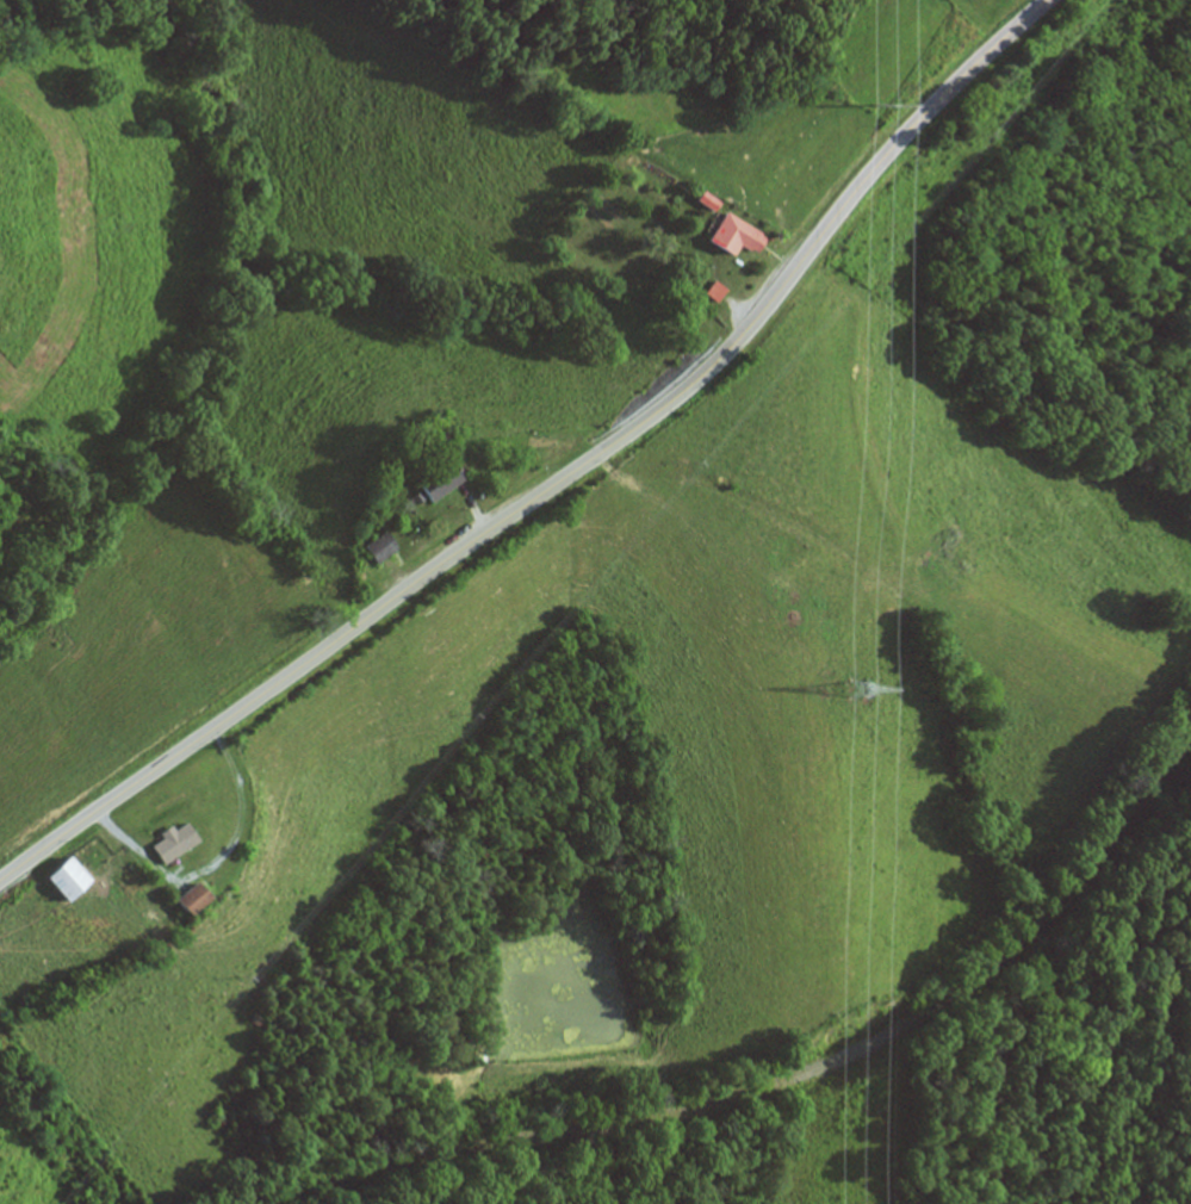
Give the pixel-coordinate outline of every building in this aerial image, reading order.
[(729,212),(713,239),(740,256),(745,248),(758,256),(770,238),(729,212)] [(435,503),(467,482),(459,470),(427,492),(435,503)] [(367,546),(379,565),(402,551),(390,532),(367,546)] [(152,843),(167,864),(201,841),(189,822),(177,830),(175,828),(152,843)] [(49,877),(72,901),(95,878),(71,855),(49,877)] [(214,896),(199,881),(180,899),(194,914),(214,896)]
